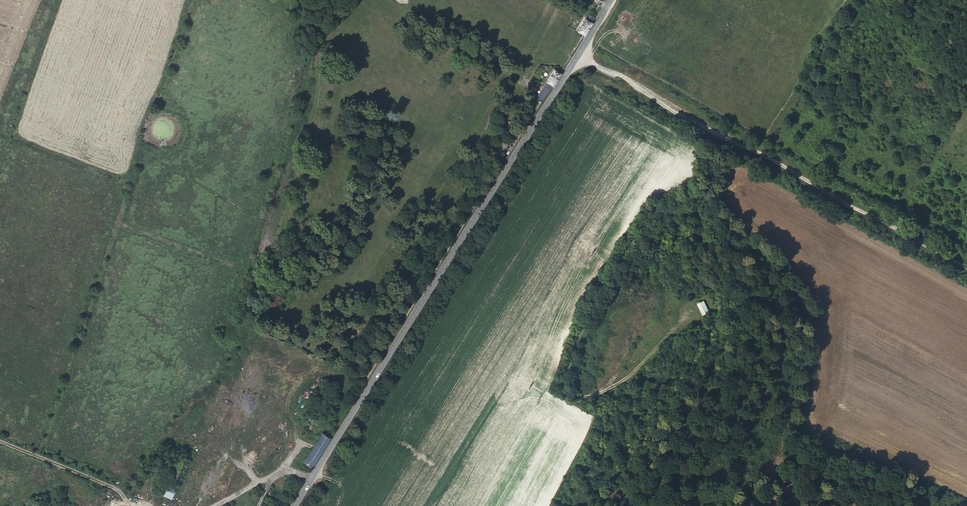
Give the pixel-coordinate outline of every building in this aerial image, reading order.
[(591,15),(587,20),(585,19),(577,32),(585,37),(593,24),(591,22),(594,17),(591,15)] [(547,81),(549,83),(553,85),(555,86),(563,74),(555,69),(547,81)] [(907,199),(893,191),(888,200),(902,207),(907,199)] [(697,303),(701,315),(709,313),(704,301),(697,303)] [(259,386),(263,375),(248,370),(245,381),(259,386)] [(315,469),(333,439),(322,432),(304,462),(315,469)] [(269,494),(280,500),(284,492),(273,486),(269,494)] [(280,500),(269,494),(263,505),(277,505),(280,500)]
